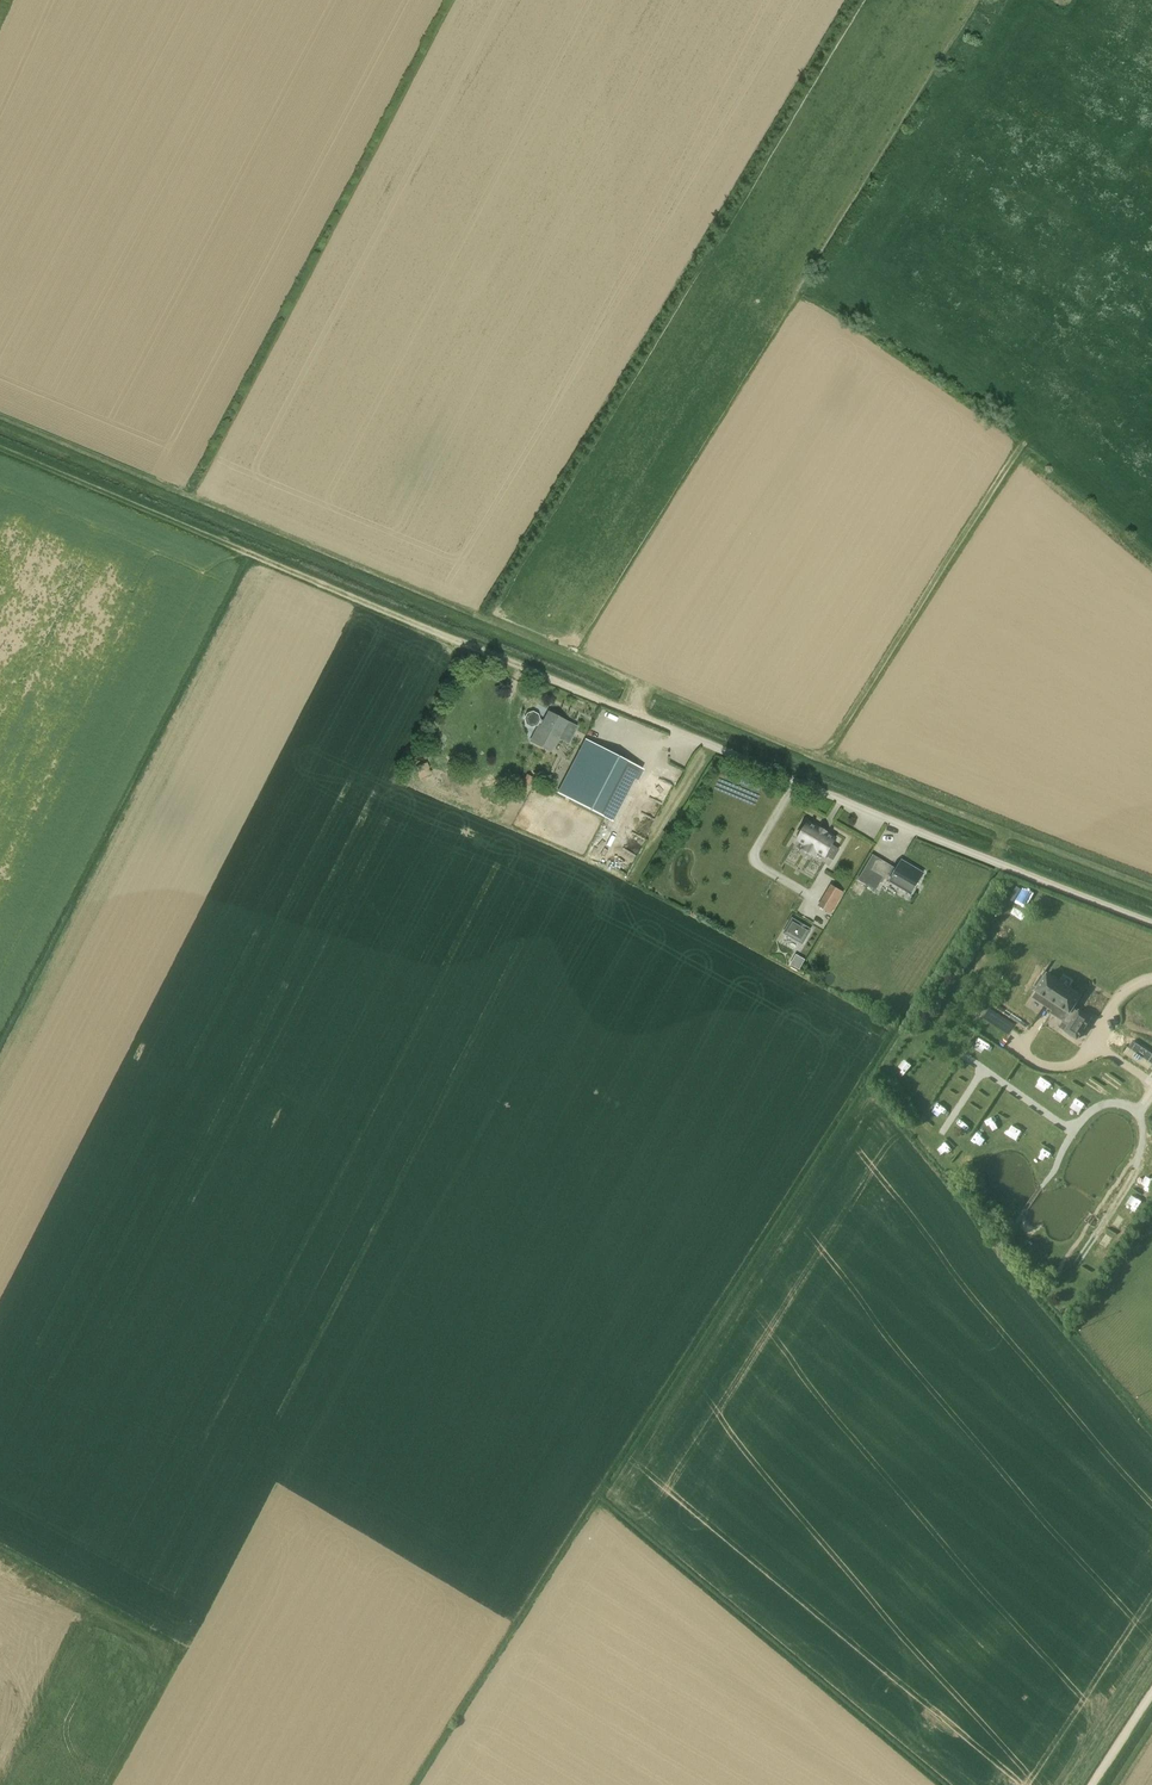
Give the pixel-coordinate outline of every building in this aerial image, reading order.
[(536,726),(539,727),(532,741),(550,750),(557,737),(559,738),(568,722),(550,712),(545,721),(540,719),(538,714),(533,711),(527,713),(524,718),(526,724),(531,727),(536,726)] [(599,813),(626,761),(585,740),(558,792),(599,813)] [(416,769),(421,779),(429,775),(424,765),(416,769)] [(528,776),(524,783),(529,786),(533,779),(528,776)] [(654,816),(662,805),(652,797),(644,808),(654,816)] [(827,854),(833,859),(839,849),(832,845),(836,838),(827,832),(827,831),(821,827),(820,828),(808,821),(806,825),(803,824),(798,833),(800,835),(798,839),(807,844),(804,849),(814,854),(817,850),(826,856),(827,854)] [(901,861),(897,868),(882,859),(875,869),(867,864),(858,879),(867,884),(874,872),(889,881),(905,890),(906,888),(913,892),(924,873),(915,867),(914,868),(901,861)] [(844,893),(832,886),(826,896),(838,903),(844,893)] [(793,918),(784,933),(803,944),(812,929),(793,918)] [(791,964),(800,970),(806,960),(797,955),(791,964)] [(1077,1039),(1090,1019),(1091,1018),(1090,1018),(1080,1011),(1079,1010),(1078,1011),(1078,1012),(1072,1009),(1080,997),(1081,996),(1080,995),(1048,974),(1047,973),(1046,974),(1046,975),(1044,977),(1042,975),(1035,985),(1038,987),(1036,990),(1035,991),(1036,991),(1037,992),(1033,998),(1042,1003),(1046,997),(1069,1012),(1063,1021),(1064,1022),(1069,1025),(1066,1031),(1065,1030),(1065,1031),(1066,1032),(1076,1039),(1077,1039)] [(1133,1041),(1128,1048),(1151,1064),(1151,1054),(1133,1041)] [(1126,1074),(1121,1084),(1133,1090),(1138,1080),(1126,1074)] [(1086,1088),(1097,1090),(1098,1082),(1088,1080),(1086,1088)] [(1132,1194),(1125,1205),(1135,1211),(1142,1201),(1132,1194)] [(1121,1215),(1115,1225),(1125,1230),(1130,1220),(1121,1215)] [(1088,1262),(1097,1269),(1104,1260),(1095,1253),(1088,1262)] [(1060,1287),(1062,1300),(1076,1299),(1075,1285),(1060,1287)]
